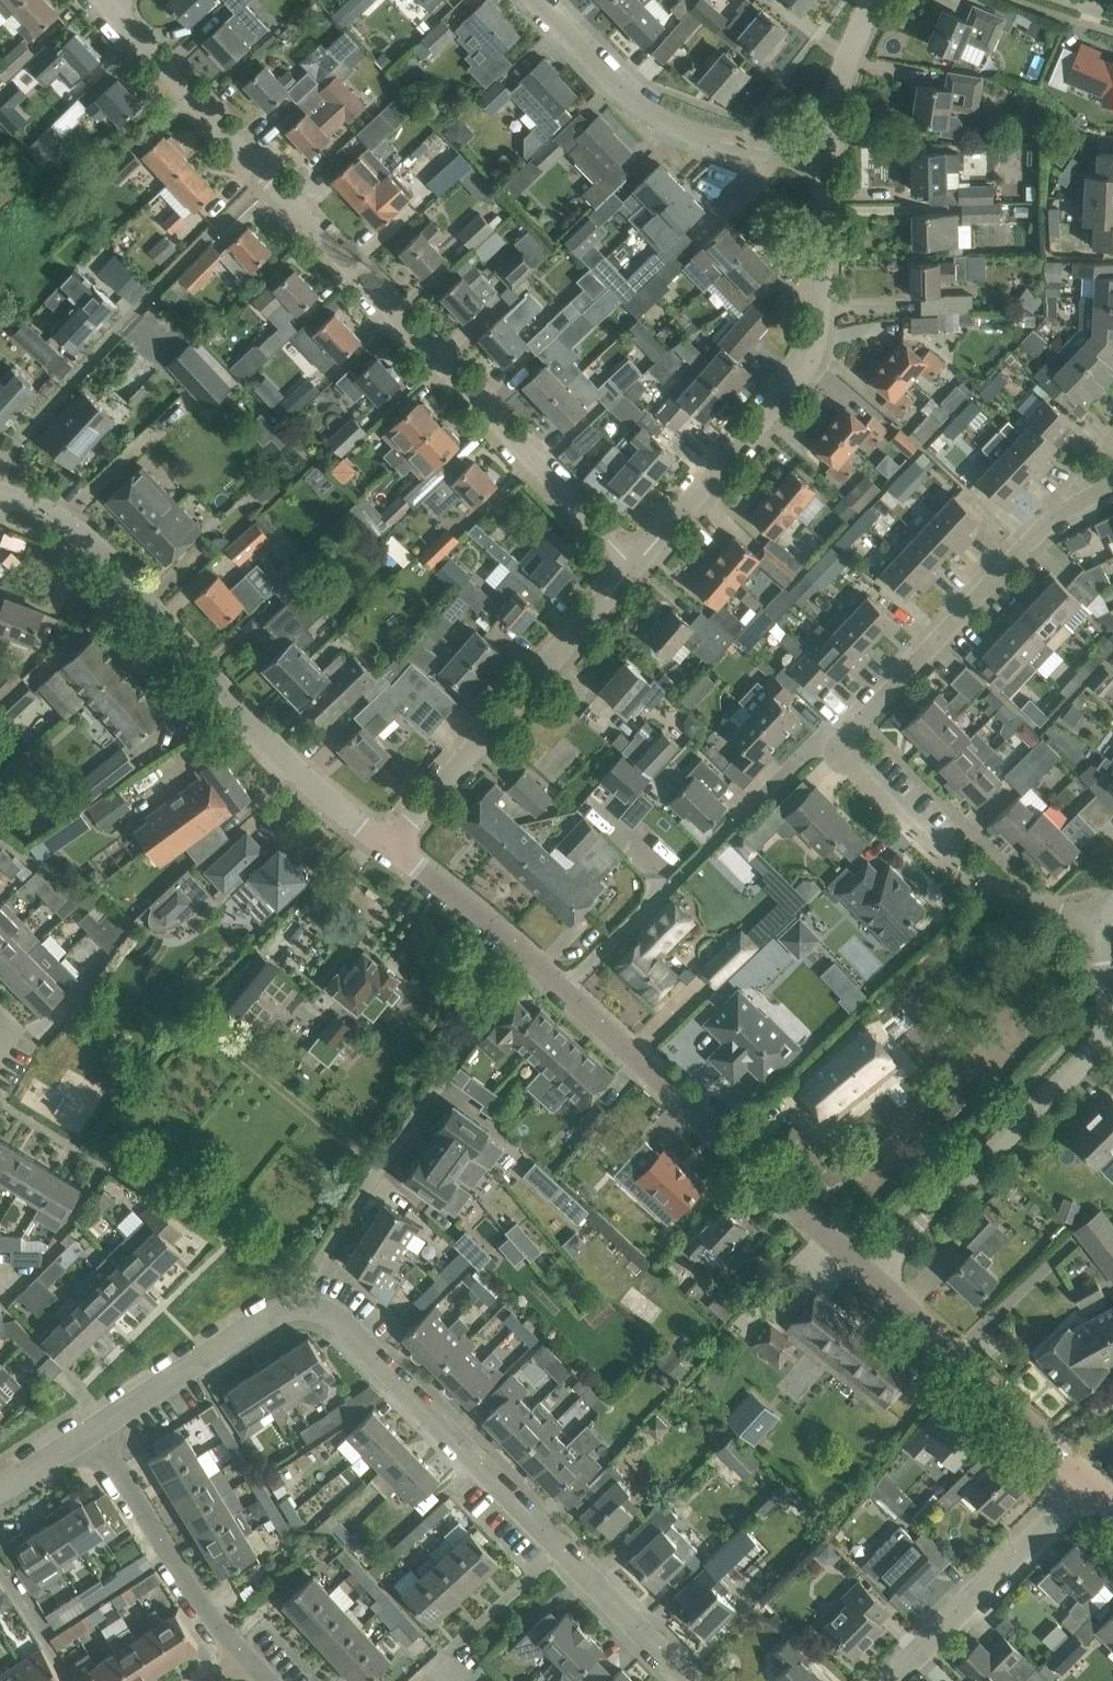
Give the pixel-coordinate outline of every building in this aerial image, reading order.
[(16,8),(25,0),(0,0),(0,10),(7,17),(16,8)] [(16,8),(27,20),(17,28),(29,41),(38,32),(39,32),(58,15),(44,0),(25,0),(16,8)] [(188,23),(213,0),(172,0),(169,3),(174,8),(172,9),(176,13),(177,12),(188,23)] [(227,65),(268,27),(246,4),(250,0),(225,0),(224,1),(235,12),(204,41),(227,65)] [(430,11),(441,0),(419,0),(430,11)] [(490,0),(486,0),(462,23),(463,23),(456,30),(461,35),(458,38),(471,52),(466,57),(474,65),(485,67),(495,78),(511,63),(501,52),(519,35),(499,14),(496,17),(492,13),(497,8),(490,0)] [(622,25),(649,0),(610,0),(604,6),(622,25)] [(656,0),(649,0),(622,25),(642,45),(664,24),(663,23),(669,14),(656,0)] [(680,19),(688,9),(697,0),(679,0),(670,8),(680,19)] [(727,17),(707,0),(697,0),(688,9),(700,20),(714,31),(727,17)] [(785,30),(761,10),(749,0),(743,0),(735,9),(739,12),(726,26),(762,57),(764,55),(768,58),(777,47),(773,44),(785,30)] [(800,13),(811,0),(785,0),(800,13)] [(986,49),(991,51),(1001,27),(1009,31),(1014,20),(1025,25),(1022,31),(1034,37),(1041,22),(1018,11),(1016,14),(1001,8),(997,15),(973,5),(966,21),(942,10),(928,43),(979,65),(986,49)] [(664,63),(700,20),(688,9),(680,19),(652,53),(664,63)] [(423,59),(433,49),(435,51),(454,33),(442,21),(413,49),(423,59)] [(321,42),(300,62),(308,70),(318,81),(328,71),(332,68),(344,57),(358,44),(345,30),(326,48),(321,42)] [(40,52),(27,64),(46,84),(58,73),(71,87),(84,75),(100,60),(75,34),(57,51),(49,43),(40,52)] [(34,54),(21,42),(0,63),(0,74),(7,81),(34,54)] [(1049,81),(1066,89),(1071,78),(1106,93),(1105,102),(1112,103),(1112,59),(1107,59),(1107,61),(1098,57),(1099,55),(1100,55),(1101,51),(1084,43),(1082,47),(1078,58),(1062,51),(1049,81)] [(358,44),(344,57),(353,67),(367,54),(358,44)] [(725,100),(748,73),(724,53),(706,75),(694,64),(685,74),(701,88),(706,83),(725,100)] [(303,115),(287,130),(299,143),(298,148),(305,155),(309,154),(311,156),(327,141),(330,138),(326,134),(346,116),(350,120),(365,106),(342,79),(354,68),(353,67),(344,57),(332,68),(328,71),(318,81),(315,84),(334,104),(315,121),(307,112),(303,115)] [(520,83),(512,91),(498,77),(477,98),(492,114),(511,95),(538,122),(531,129),(544,142),(572,115),(563,106),(576,95),(556,74),(553,77),(549,72),(554,68),(545,58),(519,82),(520,83)] [(261,70),(245,84),(268,109),(284,94),(287,92),(296,101),(315,84),(318,81),(308,70),(297,81),(288,71),(279,80),(266,65),(261,70)] [(976,112),(982,77),(947,72),(945,89),(919,85),(913,120),(941,125),(940,134),(953,137),(960,132),(962,122),(957,115),(948,114),(949,108),(976,112)] [(63,135),(89,110),(98,120),(109,111),(120,123),(140,104),(118,79),(97,98),(99,100),(88,109),(78,98),(52,123),(63,135)] [(0,92),(0,121),(10,132),(25,118),(14,106),(26,94),(13,80),(0,92)] [(418,107),(403,90),(379,112),(394,128),(418,107)] [(608,125),(599,115),(574,140),(577,143),(569,152),(577,160),(575,161),(595,182),(583,193),(595,207),(608,195),(629,175),(618,164),(630,152),(610,131),(608,134),(604,130),(608,125)] [(147,150),(143,154),(169,182),(190,163),(183,156),(187,153),(170,135),(167,138),(163,135),(147,150)] [(553,139),(534,157),(545,169),(564,150),(553,139)] [(1085,182),(1082,182),(1079,185),(1078,211),(1080,214),(1084,214),(1083,223),(1094,223),(1093,247),(1112,248),(1112,143),(1098,142),(1097,175),(1086,174),(1085,182)] [(355,204),(376,184),(390,171),(368,146),(332,179),(355,204)] [(129,148),(104,172),(117,185),(142,161),(129,148)] [(459,152),(426,183),(438,196),(458,177),(471,165),(459,152)] [(944,153),(912,154),(913,190),(945,189),(944,171),(959,171),(959,153),(944,153)] [(1071,156),(1064,168),(1074,174),(1081,162),(1071,156)] [(169,182),(159,191),(176,210),(185,219),(195,210),(216,191),(190,163),(169,182)] [(622,201),(633,212),(629,217),(638,227),(656,211),(681,186),(660,164),(622,201)] [(1064,168),(1057,180),(1066,186),(1074,174),(1064,168)] [(389,199),(376,184),(355,204),(378,228),(413,195),(404,185),(389,199)] [(993,185),(963,185),(963,203),(993,203),(993,185)] [(703,209),(681,186),(656,211),(666,222),(653,234),(665,245),(703,209)] [(993,203),(963,203),(963,221),(1000,220),(1000,203),(993,203)] [(1048,208),(1048,222),(1059,221),(1059,208),(1048,208)] [(162,223),(171,232),(185,219),(176,210),(162,223)] [(471,248),(493,227),(494,228),(503,219),(498,214),(489,222),(480,213),(458,234),(471,248)] [(588,214),(562,239),(579,257),(605,232),(588,214)] [(913,214),(914,247),(947,247),(947,255),(954,255),(963,255),(963,247),(958,247),(956,214),(940,214),(913,214)] [(399,251),(423,276),(443,257),(432,244),(444,233),(432,220),(399,251)] [(1048,222),(1049,236),(1060,235),(1059,221),(1048,222)] [(704,267),(715,278),(750,245),(729,223),(694,256),(704,267)] [(271,251),(248,227),(229,245),(229,246),(219,255),(245,283),(257,272),(253,268),(271,251)] [(518,252),(498,271),(510,284),(514,289),(538,266),(537,266),(551,253),(536,238),(529,230),(512,246),(518,252)] [(165,236),(148,251),(159,263),(176,248),(165,236)] [(750,245),(715,278),(713,280),(741,310),(758,294),(759,295),(763,292),(766,289),(766,287),(766,286),(778,275),(750,245)] [(654,255),(614,293),(620,298),(625,304),(657,273),(664,266),(654,255)] [(967,255),(963,255),(954,255),(954,263),(912,264),(912,297),(921,297),(921,314),(945,313),(944,312),(972,311),(972,295),(944,295),(944,296),(938,296),(938,280),(967,279),(967,255)] [(670,287),(666,283),(684,266),(675,256),(664,266),(657,273),(625,304),(638,318),(670,287)] [(198,257),(178,277),(194,292),(214,272),(198,257)] [(1081,305),(1112,306),(1112,264),(1074,262),(1073,276),(1082,276),(1081,305)] [(126,265),(111,282),(125,294),(139,278),(126,265)] [(497,290),(474,265),(441,296),(453,308),(451,314),(458,321),(463,320),(465,321),(497,290)] [(100,325),(117,306),(83,275),(81,278),(73,270),(59,285),(77,302),(77,303),(100,325)] [(262,293),(254,301),(268,316),(279,327),(275,331),(285,341),(297,330),(289,321),(297,313),(301,309),(317,294),(295,270),(275,288),(271,284),(262,293)] [(77,302),(59,285),(44,301),(62,318),(50,330),(75,352),(100,325),(77,303),(77,302)] [(1043,299),(1027,286),(1017,299),(1033,312),(1043,299)] [(502,316),(480,337),(493,352),(490,356),(498,365),(502,362),(504,364),(520,349),(527,343),(525,341),(516,331),(543,306),(529,291),(502,317),(502,316)] [(569,300),(546,322),(558,335),(581,313),(580,312),(569,300)] [(774,317),(756,301),(739,320),(757,336),(774,317)] [(1112,342),(1112,306),(1081,305),(1081,313),(1094,314),(1093,334),(1112,342)] [(361,340),(335,313),(300,345),(310,355),(324,343),(339,360),(361,340)] [(581,313),(558,335),(567,344),(569,346),(571,345),(592,324),(581,313)] [(638,319),(626,332),(655,362),(668,349),(660,342),(638,319)] [(55,350),(24,321),(12,334),(44,363),(55,350)] [(702,354),(692,365),(727,396),(748,371),(736,360),(753,340),(737,326),(717,347),(721,351),(711,362),(702,354)] [(1093,334),(1079,349),(1070,340),(1064,346),(1105,384),(1112,376),(1112,342),(1093,334)] [(540,370),(524,385),(544,406),(583,370),(573,360),(580,355),(571,345),(569,346),(567,344),(558,335),(537,354),(547,364),(540,370)] [(886,360),(910,381),(920,370),(930,379),(944,364),(928,351),(922,358),(903,341),(886,360)] [(209,409),(232,388),(189,343),(167,364),(209,409)] [(230,368),(242,381),(269,355),(261,346),(253,345),(230,368)] [(1063,402),(1071,393),(1085,406),(1105,384),(1064,346),(1058,352),(1067,361),(1054,375),(1044,366),(1035,376),(1063,402)] [(376,357),(357,376),(350,368),(336,380),(354,400),(366,388),(380,402),(401,383),(376,357)] [(629,358),(607,378),(622,393),(643,373),(629,358)] [(883,403),(899,416),(912,401),(901,391),(910,381),(886,360),(870,379),(889,396),(883,403)] [(706,419),(727,396),(692,365),(671,389),(677,393),(659,414),(676,428),(693,408),(706,419)] [(7,397),(9,395),(24,408),(38,392),(12,368),(3,377),(0,374),(0,391),(7,397)] [(583,370),(544,406),(564,428),(580,413),(594,399),(598,396),(603,392),(598,387),(583,370)] [(988,382),(997,391),(1007,381),(998,372),(988,382)] [(942,407),(947,412),(955,403),(957,405),(970,391),(951,374),(939,388),(950,398),(942,407)] [(308,379),(275,409),(284,419),(317,389),(308,379)] [(997,391),(988,382),(987,383),(983,379),(975,387),(989,400),(997,391)] [(24,408),(9,395),(7,397),(0,391),(0,433),(24,408)] [(62,417),(40,440),(77,474),(78,473),(70,466),(114,418),(85,392),(72,406),(70,405),(60,416),(62,417)] [(630,427),(614,445),(653,479),(675,454),(651,434),(661,423),(643,408),(641,410),(622,393),(609,408),(630,427)] [(947,412),(942,407),(930,398),(923,407),(928,412),(908,435),(919,444),(921,446),(949,415),(947,412)] [(1045,398),(1033,410),(1027,404),(1020,412),(1022,413),(1057,446),(1064,438),(1059,433),(1070,422),(1045,398)] [(953,420),(961,428),(973,415),(976,418),(982,412),(971,401),(953,420)] [(403,417),(384,435),(394,446),(385,455),(394,466),(415,446),(439,424),(429,414),(431,409),(425,403),(420,404),(419,402),(403,417)] [(829,426),(853,447),(862,436),(873,446),(886,430),(871,417),(865,424),(846,407),(829,426)] [(1057,446),(1022,413),(1012,424),(1008,420),(1000,429),(1045,471),(1052,463),(1046,457),(1057,446)] [(354,417),(329,441),(340,453),(365,429),(354,417)] [(961,428),(953,420),(943,429),(952,438),(961,428)] [(591,423),(572,441),(582,452),(602,433),(591,423)] [(415,446),(394,466),(402,473),(403,472),(404,471),(411,464),(424,478),(440,463),(443,460),(459,445),(458,444),(460,440),(452,432),(448,433),(439,424),(415,446)] [(281,425),(271,435),(281,447),(292,437),(281,425)] [(844,458),(853,447),(829,426),(813,446),(832,462),(826,469),(842,483),(855,467),(844,458)] [(900,428),(890,440),(909,456),(919,444),(908,435),(900,428)] [(982,448),(995,460),(1020,484),(1031,473),(1037,479),(1045,471),(1000,429),(982,448)] [(600,493),(610,482),(633,503),(653,479),(614,445),(598,462),(583,478),(600,493)] [(892,478),(906,457),(894,449),(880,470),(892,478)] [(897,478),(912,493),(921,483),(916,478),(933,460),(923,451),(897,478)] [(332,469),(344,482),(361,465),(349,453),(332,469)] [(1020,484),(995,460),(976,480),(1008,510),(1016,501),(1010,495),(1020,484)] [(475,504),(496,484),(494,483),(496,478),(489,470),(484,471),(474,462),(455,480),(449,473),(421,500),(438,517),(464,492),(475,504)] [(178,502),(143,465),(106,501),(140,538),(178,502)] [(795,514),(815,490),(792,470),(771,494),(795,514)] [(912,493),(897,478),(888,487),(903,502),(912,493)] [(859,481),(844,497),(856,509),(858,510),(873,495),(859,481)] [(377,539),(412,506),(401,493),(382,512),(364,495),(350,509),(377,539)] [(795,514),(771,494),(751,518),(774,538),(795,514)] [(968,530),(979,518),(954,495),(935,514),(967,544),(975,536),(968,530)] [(844,497),(833,508),(845,520),(856,509),(844,497)] [(140,538),(166,564),(204,528),(178,502),(140,538)] [(861,516),(869,524),(878,514),(870,506),(861,516)] [(917,533),(943,557),(953,546),(959,552),(967,544),(935,514),(917,533)] [(1094,523),(1100,536),(1108,533),(1112,541),(1112,540),(1112,514),(1094,523)] [(843,550),(869,524),(861,516),(835,543),(843,550)] [(270,535),(258,521),(226,549),(238,563),(270,535)] [(431,567),(450,549),(460,539),(447,526),(417,557),(430,568),(431,567)] [(513,555),(504,566),(511,572),(539,597),(547,588),(552,593),(573,570),(563,561),(573,550),(549,529),(535,545),(520,562),(513,555)] [(1081,532),(1065,539),(1071,551),(1087,544),(1086,542),(1091,539),(1087,530),(1081,532)] [(20,537),(2,531),(0,537),(0,544),(16,549),(20,537)] [(899,553),(931,582),(939,574),(932,568),(943,557),(917,533),(899,553)] [(735,537),(713,562),(738,583),(750,570),(756,575),(762,569),(784,587),(796,573),(793,572),(780,560),(764,546),(763,547),(770,553),(763,561),(735,537)] [(848,563),(831,546),(804,574),(813,582),(822,591),(848,563)] [(436,573),(459,594),(469,603),(478,611),(490,597),(468,578),(470,576),(450,558),(455,553),(450,549),(431,567),(436,573)] [(788,551),(780,560),(793,572),(802,562),(788,551)] [(923,591),(931,582),(899,553),(881,572),(906,596),(917,584),(923,591)] [(738,583),(713,562),(692,587),(717,608),(708,617),(734,639),(746,624),(721,603),(738,583)] [(1084,568),(1075,577),(1095,596),(1104,587),(1111,584),(1100,562),(1086,569),(1084,568)] [(508,600),(496,613),(501,618),(518,632),(538,609),(533,604),(539,597),(511,572),(496,590),(508,600)] [(1047,586),(1037,597),(1063,621),(1081,601),(1049,572),(1041,580),(1047,586)] [(230,589),(218,576),(196,597),(222,625),(243,606),(248,611),(265,595),(245,574),(230,589)] [(795,601),(813,582),(804,574),(786,592),(795,601)] [(1095,596),(1075,577),(1066,587),(1086,606),(1095,596)] [(325,610),(303,586),(263,624),(285,647),(262,668),(279,686),(311,656),(304,649),(316,637),(307,628),(325,610)] [(795,601),(786,592),(783,589),(764,609),(768,612),(776,621),(795,601)] [(431,626),(441,635),(469,603),(459,594),(431,626)] [(891,634),(899,626),(867,596),(849,616),(874,639),(885,628),(891,634)] [(1013,611),(1045,640),(1063,621),(1037,597),(1027,608),(1021,602),(1013,611)] [(0,615),(0,656),(1,656),(10,634),(31,642),(42,612),(6,598),(0,615)] [(746,624),(734,639),(747,651),(768,630),(776,621),(768,612),(764,609),(761,606),(746,624)] [(696,624),(693,627),(672,610),(648,638),(668,655),(681,640),(711,665),(734,639),(708,618),(700,627),(696,624)] [(1054,649),(1045,640),(1013,611),(1005,619),(1011,624),(1001,635),(1027,659),(1036,668),(1054,649)] [(1111,612),(1103,621),(1109,626),(1112,630),(1112,614),(1111,612)] [(874,639),(849,616),(831,635),(863,665),(870,656),(864,650),(874,639)] [(404,658),(410,662),(410,661),(425,674),(440,656),(431,648),(441,635),(431,626),(404,658)] [(804,644),(808,649),(813,653),(813,654),(838,678),(849,667),(855,673),(863,665),(831,635),(821,626),(804,644)] [(499,654),(501,652),(476,631),(459,650),(483,672),(491,664),(495,667),(503,657),(499,654)] [(799,659),(789,669),(815,693),(826,681),(831,686),(838,678),(813,654),(813,653),(808,649),(789,631),(779,641),(799,659)] [(1103,659),(1112,648),(1112,633),(1108,638),(1103,633),(1094,643),(1100,649),(1097,652),(1103,659)] [(1024,677),(1016,670),(1027,659),(1001,635),(990,646),(985,641),(977,649),(988,660),(980,670),(1006,695),(1024,677)] [(66,715),(87,697),(88,697),(115,673),(113,671),(120,665),(95,636),(61,666),(62,667),(58,671),(56,670),(40,685),(66,715)] [(483,672),(459,650),(441,670),(466,692),(483,672)] [(324,669),(311,656),(279,686),(301,708),(302,707),(331,679),(330,678),(354,655),(351,651),(345,657),(341,653),(324,669)] [(1078,672),(1085,678),(1103,659),(1097,652),(1078,672)] [(404,658),(400,654),(380,673),(389,682),(392,684),(410,662),(404,658)] [(302,707),(322,728),(376,677),(354,655),(330,678),(331,679),(302,707)] [(457,702),(425,674),(410,661),(410,662),(392,684),(389,682),(354,716),(355,718),(358,715),(366,723),(341,747),(366,774),(388,752),(374,737),(400,713),(427,737),(457,702)] [(627,712),(638,699),(650,709),(667,689),(654,678),(650,683),(625,662),(624,663),(626,664),(603,690),(602,689),(601,690),(609,697),(608,697),(611,700),(612,699),(627,712)] [(22,679),(8,665),(0,673),(0,699),(22,679)] [(115,673),(88,697),(130,745),(165,715),(120,665),(113,671),(115,673)] [(985,684),(966,666),(950,683),(970,701),(985,684)] [(1112,683),(1112,672),(1105,666),(1088,684),(1103,695),(1112,683)] [(762,684),(741,705),(779,741),(800,719),(784,704),(794,694),(767,667),(756,678),(762,684)] [(1067,697),(1085,678),(1078,672),(1069,682),(1064,677),(1056,686),(1067,697)] [(681,699),(692,708),(713,682),(702,673),(681,699)] [(8,721),(36,694),(22,679),(0,699),(0,712),(8,721)] [(990,716),(997,708),(1004,702),(991,690),(985,697),(991,702),(983,710),(990,716)] [(1079,707),(1089,697),(1082,691),(1073,701),(1079,707)] [(939,693),(902,728),(921,748),(952,718),(942,708),(948,702),(939,693)] [(1040,726),(1049,716),(1029,698),(1020,708),(1040,726)] [(1017,727),(1023,720),(1004,702),(997,708),(1017,727)] [(1073,702),(1062,717),(1072,725),(1084,711),(1073,702)] [(767,752),(779,741),(741,705),(729,717),(739,725),(730,735),(741,746),(731,756),(753,777),(772,757),(767,752)] [(970,736),(952,718),(921,748),(939,767),(970,736)] [(633,740),(623,751),(625,753),(635,763),(651,776),(669,757),(680,744),(665,730),(653,744),(649,748),(646,752),(633,740)] [(944,783),(952,791),(994,749),(976,730),(970,736),(939,767),(950,777),(944,783)] [(620,732),(612,742),(621,751),(630,741),(620,732)] [(1004,775),(1013,785),(1052,747),(1042,738),(1004,775)] [(713,746),(705,754),(723,770),(730,762),(713,746)] [(1013,785),(1022,795),(1061,757),(1052,747),(1013,785)] [(1003,758),(994,749),(952,791),(960,799),(965,793),(976,805),(1002,780),(991,769),(1003,758)] [(625,753),(601,780),(627,803),(651,776),(635,763),(625,753)] [(148,821),(134,830),(149,850),(162,840),(156,833),(235,776),(219,754),(201,767),(195,771),(200,777),(145,817),(148,821)] [(1096,794),(1112,811),(1112,761),(1111,760),(1105,756),(1096,768),(1091,764),(1079,775),(1090,787),(1096,794)] [(683,778),(688,783),(669,802),(684,816),(687,813),(704,829),(725,807),(714,796),(717,794),(701,779),(711,768),(701,759),(683,778)] [(101,767),(72,789),(79,798),(72,803),(79,813),(87,807),(83,803),(112,781),(101,767)] [(524,771),(508,789),(536,816),(553,798),(524,771)] [(162,840),(149,850),(159,864),(184,846),(195,861),(225,835),(216,823),(233,811),(251,798),(235,776),(156,833),(162,840)] [(494,802),(504,791),(495,783),(460,821),(493,852),(518,824),(494,802)] [(776,806),(745,836),(757,849),(777,830),(784,837),(792,837),(799,829),(822,854),(835,841),(838,838),(843,833),(851,825),(834,808),(836,807),(816,787),(812,790),(786,816),(776,806)] [(88,815),(99,829),(127,809),(117,794),(88,815)] [(1112,815),(1112,811),(1096,794),(1087,803),(1106,822),(1112,815)] [(1037,815),(1036,815),(1018,796),(987,826),(995,835),(1001,829),(1012,841),(1018,835),(1037,815)] [(1096,831),(1106,822),(1087,803),(1077,812),(1096,831)] [(1037,815),(1018,835),(1028,845),(1022,851),(1030,859),(1061,829),(1042,809),(1036,815),(1037,815)] [(518,824),(493,852),(541,897),(600,833),(584,817),(550,854),(518,824)] [(843,833),(838,838),(856,857),(870,844),(851,825),(843,833)] [(1054,873),(1080,848),(1061,829),(1030,859),(1038,867),(1043,861),(1054,873)] [(211,866),(205,872),(223,892),(232,883),(237,888),(233,892),(261,922),(308,878),(306,876),(307,871),(301,865),(296,865),(280,848),(264,863),(259,858),(267,850),(249,831),(211,866)] [(600,833),(541,897),(570,925),(606,887),(599,880),(624,857),(600,833)] [(745,836),(737,844),(749,856),(757,849),(745,836)] [(12,858),(2,848),(0,850),(0,867),(1,868),(12,858)] [(12,858),(1,868),(11,878),(22,867),(12,858)] [(846,867),(828,884),(891,949),(915,925),(910,921),(924,907),(908,890),(911,887),(889,865),(880,874),(867,861),(853,875),(846,867)] [(189,908),(196,901),(197,902),(208,892),(198,881),(204,875),(193,863),(154,900),(160,906),(159,910),(159,913),(160,916),(161,917),(166,918),(171,917),(180,913),(189,908)] [(45,899),(54,890),(37,871),(25,882),(34,891),(35,890),(45,899)] [(779,902),(745,933),(757,946),(760,949),(810,902),(794,887),(779,872),(764,887),(779,902)] [(802,880),(794,887),(810,902),(822,889),(812,880),(802,880)] [(45,899),(63,919),(78,904),(70,895),(64,900),(54,890),(45,899)] [(615,966),(651,1002),(678,975),(659,956),(694,921),(672,899),(640,931),(645,935),(615,966)] [(0,906),(0,943),(23,920),(6,901),(3,904),(0,906)] [(78,921),(88,931),(98,921),(88,911),(78,921)] [(88,931),(98,942),(111,954),(128,931),(108,911),(98,921),(88,931)] [(821,936),(802,916),(781,935),(795,949),(804,940),(810,946),(821,936)] [(0,943),(0,971),(4,976),(41,940),(23,922),(24,921),(23,920),(0,943)] [(41,940),(4,976),(23,995),(59,959),(41,940)] [(715,987),(746,956),(731,941),(699,971),(715,987)] [(279,967),(257,949),(215,1001),(237,1019),(279,967)] [(338,972),(327,986),(358,1011),(361,1007),(373,1018),(387,1001),(392,1005),(403,992),(393,984),(399,977),(381,962),(380,964),(364,951),(343,977),(338,972)] [(23,995),(42,1014),(78,978),(59,959),(23,995)] [(842,995),(839,998),(850,1010),(867,994),(856,982),(842,995)] [(719,1006),(721,1008),(705,1023),(724,1042),(709,1058),(732,1080),(747,1065),(763,1080),(778,1065),(780,1067),(801,1046),(769,1014),(765,1014),(738,987),(719,1006)] [(526,1056),(556,1024),(540,1009),(534,1016),(517,1000),(478,1042),(496,1059),(512,1042),(526,1056)] [(350,1026),(336,1015),(311,1047),(331,1062),(342,1049),(336,1044),(350,1026)] [(863,1022),(794,1083),(825,1125),(899,1066),(863,1022)] [(556,1024),(526,1056),(541,1069),(525,1086),(539,1099),(584,1049),(556,1024)] [(584,1049),(539,1099),(552,1111),(568,1094),(583,1108),(613,1076),(584,1049)] [(484,1105),(493,1092),(470,1075),(461,1088),(483,1104),(484,1105)] [(484,1105),(483,1104),(480,1109),(491,1117),(504,1100),(493,1092),(484,1105)] [(1070,1140),(1097,1166),(1112,1150),(1112,1098),(1110,1094),(1095,1109),(1098,1112),(1070,1140)] [(596,1102),(575,1125),(576,1125),(587,1135),(588,1136),(608,1113),(596,1102)] [(441,1133),(488,1168),(490,1169),(504,1150),(485,1137),(489,1132),(454,1106),(448,1114),(446,1112),(438,1123),(440,1125),(437,1129),(441,1133)] [(836,1162),(831,1167),(792,1126),(769,1141),(823,1199),(849,1176),(836,1162)] [(488,1168),(441,1133),(436,1140),(434,1138),(426,1149),(428,1150),(423,1157),(454,1179),(457,1174),(474,1187),(488,1168)] [(13,1148),(6,1144),(0,1140),(0,1170),(13,1148)] [(644,1142),(622,1164),(648,1189),(640,1197),(660,1216),(659,1217),(667,1224),(702,1187),(663,1151),(659,1156),(644,1142)] [(0,1170),(0,1186),(3,1188),(6,1184),(13,1189),(18,1191),(36,1162),(31,1159),(13,1148),(0,1170)] [(454,1179),(423,1157),(422,1156),(418,1161),(416,1159),(408,1170),(410,1171),(404,1180),(441,1206),(441,1205),(456,1216),(473,1193),(454,1179)] [(527,1173),(525,1175),(551,1199),(577,1224),(589,1211),(562,1186),(535,1161),(534,1162),(535,1163),(527,1173)] [(36,1162),(18,1191),(30,1199),(28,1203),(36,1207),(38,1209),(58,1175),(56,1174),(36,1162)] [(36,1207),(31,1216),(57,1231),(64,1219),(70,1208),(82,1189),(58,1175),(38,1209),(36,1207)] [(113,1202),(103,1192),(93,1202),(103,1211),(113,1202)] [(103,1211),(93,1202),(84,1212),(93,1221),(98,1216),(103,1220),(107,1216),(103,1211)] [(127,1236),(161,1271),(180,1252),(171,1242),(182,1232),(153,1203),(142,1214),(146,1218),(127,1236)] [(372,1223),(405,1245),(413,1232),(418,1235),(423,1228),(385,1203),(372,1223)] [(720,1254),(722,1256),(747,1229),(725,1209),(715,1220),(711,1217),(697,1232),(698,1232),(683,1248),(695,1258),(702,1251),(713,1261),(720,1254)] [(960,1233),(976,1249),(996,1227),(980,1212),(960,1233)] [(405,1245),(372,1223),(359,1243),(397,1268),(402,1261),(397,1257),(405,1245)] [(529,1261),(540,1251),(517,1223),(506,1232),(505,1231),(504,1231),(529,1261)] [(479,1269),(482,1266),(488,1272),(495,1265),(489,1259),(491,1257),(466,1232),(455,1244),(453,1242),(452,1243),(479,1269)] [(11,1251),(21,1250),(21,1237),(0,1236),(0,1250),(11,1251)] [(142,1289),(161,1271),(127,1236),(108,1255),(142,1289)] [(85,1249),(75,1239),(65,1249),(75,1259),(85,1249)] [(393,1275),(397,1268),(359,1243),(346,1263),(379,1285),(387,1272),(393,1275)] [(65,1268),(75,1259),(65,1249),(55,1258),(65,1268)] [(11,1264),(41,1265),(42,1250),(21,1250),(11,1251),(11,1264)] [(949,1276),(975,1300),(996,1278),(985,1267),(992,1260),(981,1250),(974,1258),(970,1254),(949,1276)] [(460,1252),(456,1256),(455,1255),(447,1263),(458,1274),(466,1266),(465,1265),(470,1261),(460,1252)] [(109,1274),(99,1283),(123,1308),(142,1289),(108,1255),(99,1263),(109,1274)] [(1101,1263),(1112,1284),(1112,1256),(1101,1263)] [(484,1302),(487,1306),(496,1297),(470,1271),(462,1279),(478,1296),(460,1314),(465,1320),(484,1302)] [(37,1276),(27,1286),(46,1305),(56,1295),(37,1276)] [(1095,1277),(1071,1290),(1081,1308),(1105,1295),(1095,1277)] [(105,1326),(123,1308),(99,1283),(89,1294),(85,1290),(77,1298),(105,1326)] [(432,1284),(423,1293),(430,1301),(440,1291),(432,1284)] [(37,1314),(46,1305),(27,1286),(18,1295),(37,1314)] [(413,1302),(421,1310),(430,1301),(423,1293),(413,1302)] [(736,1309),(718,1293),(707,1306),(725,1321),(736,1309)] [(914,1372),(817,1294),(788,1330),(886,1408),(914,1372)] [(86,1345),(105,1326),(77,1298),(68,1307),(71,1311),(62,1320),(86,1345)] [(435,1305),(402,1337),(419,1354),(448,1326),(438,1316),(442,1312),(435,1305)] [(1097,1316),(1109,1336),(1112,1344),(1112,1307),(1097,1316)] [(537,1340),(511,1313),(504,1320),(530,1347),(537,1340)] [(1086,1349),(1109,1336),(1097,1316),(1072,1330),(1069,1327),(1053,1342),(1037,1357),(1057,1377),(1086,1349)] [(32,1336),(22,1326),(15,1319),(3,1322),(6,1334),(12,1336),(22,1346),(32,1336)] [(67,1364),(86,1345),(62,1320),(51,1331),(47,1327),(39,1336),(67,1364)] [(767,1323),(750,1345),(780,1368),(797,1346),(767,1323)] [(419,1354),(436,1371),(469,1339),(463,1333),(459,1337),(448,1326),(419,1354)] [(49,1381),(63,1368),(32,1336),(22,1346),(40,1365),(37,1368),(49,1381)] [(1112,1361),(1112,1344),(1109,1336),(1086,1349),(1057,1377),(1077,1398),(1108,1367),(1106,1365),(1112,1361)] [(288,1351),(320,1398),(327,1394),(328,1382),(335,1378),(309,1337),(288,1351)] [(475,1345),(469,1339),(436,1371),(452,1388),(481,1360),(471,1349),(475,1345)] [(288,1351),(269,1363),(295,1404),(304,1398),(314,1402),(320,1398),(288,1351)] [(557,1357),(548,1366),(562,1380),(570,1372),(557,1357)] [(492,1371),(481,1360),(452,1388),(469,1406),(502,1374),(496,1367),(492,1371)] [(269,1363),(249,1376),(270,1408),(280,1424),(287,1420),(290,1407),(295,1404),(269,1363)] [(2,1365),(0,1367),(0,1384),(10,1373),(2,1365)] [(528,1389),(512,1374),(490,1395),(499,1405),(483,1420),(501,1439),(532,1409),(521,1397),(528,1389)] [(258,1449),(249,1434),(264,1424),(259,1415),(270,1408),(249,1376),(229,1390),(240,1407),(228,1414),(240,1432),(237,1434),(249,1454),(258,1449)] [(581,1395),(581,1396),(589,1388),(579,1379),(563,1395),(572,1404),(581,1395)] [(10,1395),(0,1384),(0,1405),(10,1395)] [(589,1388),(581,1396),(590,1404),(597,1397),(589,1388)] [(751,1445),(778,1415),(752,1392),(725,1422),(751,1445)] [(336,1424),(359,1409),(352,1397),(329,1412),(336,1424)] [(518,1457),(557,1419),(551,1413),(543,1420),(532,1409),(501,1439),(518,1457)] [(346,1437),(363,1454),(390,1428),(373,1410),(346,1437)] [(948,1422),(936,1410),(904,1444),(924,1462),(935,1450),(954,1467),(980,1439),(954,1415),(948,1422)] [(232,1435),(220,1415),(211,1420),(224,1440),(232,1435)] [(563,1426),(557,1419),(518,1457),(536,1474),(567,1444),(556,1433),(563,1426)] [(316,1437),(325,1431),(318,1420),(309,1426),(316,1437)] [(316,1437),(309,1426),(300,1432),(307,1443),(316,1437)] [(162,1478),(197,1456),(180,1427),(157,1444),(161,1451),(150,1458),(154,1465),(149,1468),(156,1479),(161,1476),(162,1478)] [(406,1445),(390,1428),(363,1454),(380,1470),(406,1445)] [(226,1459),(233,1455),(235,1460),(244,1455),(232,1435),(224,1440),(217,1445),(226,1459)] [(734,1436),(718,1451),(743,1476),(759,1461),(734,1436)] [(578,1456),(567,1444),(536,1474),(554,1493),(570,1477),(579,1487),(601,1465),(586,1449),(578,1456)] [(380,1470),(397,1487),(423,1461),(406,1445),(380,1470)] [(1104,1453),(1112,1466),(1112,1448),(1104,1453)] [(988,1451),(988,1450),(937,1499),(948,1510),(967,1490),(995,1518),(1016,1498),(1013,1495),(1023,1485),(1026,1488),(1027,1487),(999,1458),(985,1472),(976,1463),(988,1451)] [(247,1479),(256,1474),(244,1455),(235,1460),(247,1479)] [(197,1456),(162,1478),(174,1497),(209,1476),(197,1456)] [(440,1479),(423,1461),(397,1487),(414,1504),(440,1479)] [(622,1475),(611,1464),(589,1485),(600,1496),(580,1515),(592,1528),(597,1522),(610,1535),(638,1509),(625,1495),(629,1491),(618,1480),(622,1475)] [(877,1484),(902,1510),(911,1500),(884,1473),(877,1484)] [(259,1499),(267,1493),(256,1474),(247,1479),(259,1499)] [(221,1495),(209,1476),(174,1497),(185,1517),(221,1495)] [(799,1494),(786,1481),(758,1508),(765,1515),(779,1500),(786,1507),(799,1494)] [(902,1510),(877,1484),(869,1495),(894,1520),(904,1511),(902,1510)] [(102,1536),(105,1540),(128,1525),(119,1511),(107,1519),(95,1499),(85,1506),(74,1490),(62,1498),(65,1503),(55,1509),(81,1550),(102,1536)] [(271,1518),(279,1513),(267,1493),(259,1499),(271,1518)] [(221,1495),(185,1517),(197,1536),(233,1514),(221,1495)] [(287,1497),(280,1502),(288,1514),(295,1510),(287,1497)] [(443,1501),(426,1517),(433,1524),(450,1509),(443,1501)] [(644,1521),(657,1533),(627,1561),(655,1590),(684,1562),(671,1548),(684,1536),(671,1522),(678,1516),(664,1502),(644,1521)] [(81,1550),(55,1509),(44,1517),(49,1524),(38,1531),(63,1571),(75,1563),(70,1557),(81,1550)] [(204,1558),(209,1555),(245,1534),(252,1529),(240,1510),(233,1514),(197,1536),(202,1544),(197,1546),(204,1558)] [(303,1522),(295,1510),(288,1514),(295,1527),(303,1522)] [(279,1513),(271,1518),(283,1538),(291,1533),(279,1513)] [(416,1540),(433,1524),(426,1517),(409,1533),(416,1540)] [(340,1522),(333,1528),(343,1539),(350,1533),(340,1522)] [(691,1581),(675,1596),(685,1606),(685,1607),(692,1615),(688,1618),(706,1637),(722,1622),(735,1609),(721,1594),(728,1587),(718,1577),(756,1540),(741,1525),(703,1562),(707,1566),(691,1581)] [(875,1578),(880,1574),(908,1602),(930,1580),(917,1567),(929,1556),(930,1557),(930,1556),(901,1526),(862,1565),(875,1578)] [(26,1562),(16,1569),(31,1593),(42,1585),(48,1585),(59,1577),(63,1571),(38,1531),(27,1538),(22,1531),(10,1538),(26,1562)] [(471,1531),(453,1547),(481,1578),(499,1562),(471,1531)] [(350,1533),(343,1539),(353,1550),(360,1544),(350,1533)] [(419,1551),(412,1543),(416,1540),(409,1533),(393,1548),(406,1563),(419,1551)] [(257,1554),(245,1534),(209,1555),(221,1576),(257,1554)] [(1076,1544),(1037,1583),(1057,1602),(1070,1589),(1082,1601),(1107,1575),(1096,1564),(1099,1560),(1092,1552),(1088,1556),(1076,1544)] [(465,1593),(481,1578),(453,1547),(437,1562),(465,1593)] [(336,1555),(352,1572),(359,1566),(343,1548),(336,1555)] [(399,1555),(406,1563),(393,1548),(375,1564),(382,1571),(399,1555)] [(118,1574),(103,1584),(109,1592),(141,1571),(134,1560),(117,1571),(118,1574)] [(448,1608),(465,1593),(437,1562),(420,1578),(448,1608)] [(352,1572),(367,1589),(374,1582),(359,1566),(352,1572)] [(161,1580),(155,1570),(130,1586),(137,1596),(161,1580)] [(282,1604),(298,1621),(329,1593),(313,1575),(282,1604)] [(420,1578),(403,1594),(431,1624),(448,1608),(420,1578)] [(390,1599),(374,1582),(367,1589),(383,1606),(390,1599)] [(847,1605),(824,1629),(852,1657),(882,1627),(878,1623),(889,1611),(860,1582),(842,1599),(847,1605)] [(103,1584),(81,1598),(87,1607),(109,1592),(103,1584)] [(137,1596),(130,1586),(121,1592),(127,1602),(137,1596)] [(54,1628),(87,1607),(81,1598),(78,1593),(45,1615),(54,1628)] [(298,1621),(314,1638),(345,1609),(329,1593),(298,1621)] [(390,1629),(405,1616),(390,1599),(383,1606),(398,1622),(390,1629)] [(91,1612),(97,1622),(106,1616),(100,1606),(91,1612)] [(360,1626),(345,1609),(314,1638),(329,1654),(360,1626)] [(97,1622),(91,1612),(71,1625),(77,1635),(97,1622)] [(548,1651),(557,1659),(585,1632),(566,1613),(560,1619),(555,1619),(547,1612),(509,1648),(519,1658),(520,1657),(548,1651)] [(1073,1615),(1064,1625),(1073,1634),(1074,1633),(1085,1622),(1076,1612),(1073,1615)] [(198,1646),(176,1613),(156,1626),(177,1659),(198,1646)] [(1112,1648),(1112,1614),(1096,1631),(1112,1648)] [(390,1629),(406,1647),(421,1633),(405,1616),(390,1629)] [(1013,1627),(1004,1617),(995,1626),(1004,1636),(1013,1627)] [(77,1635),(71,1625),(50,1638),(57,1648),(66,1642),(77,1635)] [(135,1680),(143,1680),(157,1672),(136,1639),(128,1626),(108,1639),(116,1652),(135,1680)] [(177,1659),(156,1626),(136,1639),(157,1672),(177,1659)] [(329,1654),(344,1671),(375,1643),(360,1626),(329,1654)] [(563,1680),(590,1680),(602,1670),(595,1662),(596,1657),(603,1651),(585,1632),(557,1659),(564,1667),(561,1679),(563,1680)] [(817,1653),(796,1632),(773,1654),(786,1667),(773,1679),(775,1680),(823,1680),(806,1664),(817,1653)] [(1074,1634),(1039,1670),(1049,1680),(1052,1680),(1060,1673),(1061,1673),(1087,1646),(1074,1634)] [(958,1665),(974,1680),(1000,1680),(1001,1680),(1003,1680),(1021,1680),(1035,1667),(1004,1636),(988,1651),(980,1643),(958,1665)] [(375,1643),(344,1671),(353,1680),(369,1680),(391,1660),(375,1643)] [(41,1648),(21,1662),(33,1680),(62,1680),(41,1648)] [(68,1666),(77,1680),(107,1680),(96,1665),(88,1652),(68,1666)] [(96,1665),(107,1680),(135,1680),(116,1652),(96,1665)] [(21,1662),(1,1674),(5,1680),(33,1680),(21,1662)] [(621,1669),(615,1676),(609,1677),(602,1670),(590,1680),(633,1680),(621,1669)]
